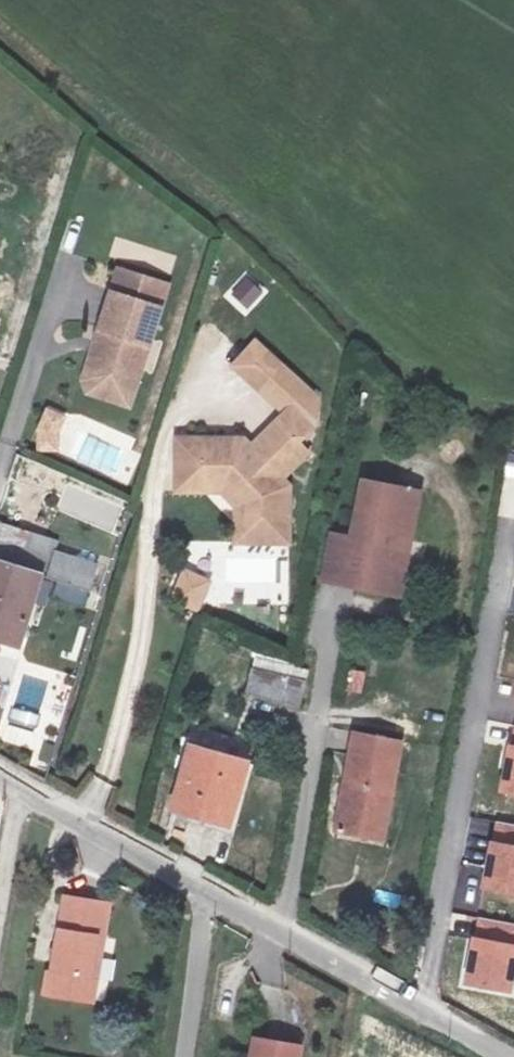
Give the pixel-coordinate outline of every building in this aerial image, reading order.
[(157,307),(107,293),(94,338),(99,339),(87,378),(132,391),(157,307)] [(128,406),(132,391),(87,378),(99,339),(94,338),(78,391),(128,406)] [(255,343),(232,366),(260,393),(282,369),(255,343)] [(47,406),(33,446),(55,454),(69,414),(47,406)] [(285,547),(286,491),(278,483),(304,457),(293,446),(309,430),(288,409),(254,443),(247,436),(173,435),(172,496),(218,497),(233,512),(233,547),(285,547)] [(360,483),(350,541),(342,587),(355,589),(373,485),(360,483)] [(406,491),(373,485),(355,589),(398,597),(406,552),(395,550),(406,491)] [(20,539),(44,545),(46,536),(1,524),(0,527),(0,539),(19,544),(20,539)] [(350,541),(330,538),(322,583),(342,587),(350,541)] [(87,593),(94,566),(53,553),(45,581),(87,593)] [(168,604),(198,616),(212,580),(182,569),(168,604)] [(38,586),(0,575),(0,648),(18,653),(38,586)] [(242,699),(285,709),(297,713),(306,675),(251,661),(242,699)] [(500,792),(513,796),(513,731),(500,792)] [(376,788),(392,791),(399,747),(352,739),(336,835),(367,840),(376,788)] [(228,833),(246,768),(190,751),(173,816),(228,833)] [(385,842),(392,791),(376,788),(367,840),(385,842)] [(486,888),(513,895),(513,828),(499,825),(486,888)] [(103,1004),(113,900),(74,896),(67,973),(55,971),(53,997),(103,1004)] [(465,988),(507,997),(513,965),(513,928),(479,921),(465,988)] [(249,1056),(296,1056),(297,1049),(252,1042),(249,1056)]
